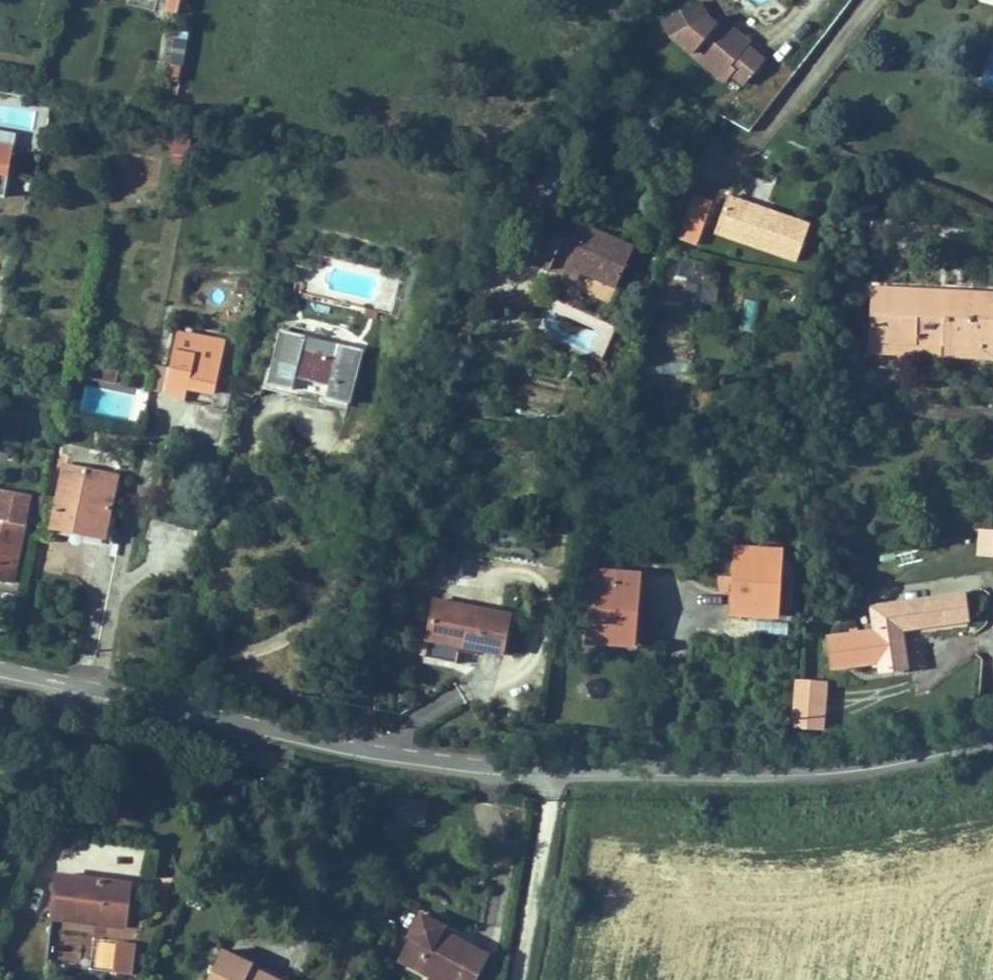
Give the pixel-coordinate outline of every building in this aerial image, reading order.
[(181,0),(169,0),(167,11),(178,13),(181,0)] [(764,60),(746,46),(744,49),(733,39),(737,33),(721,19),(716,25),(708,19),(700,2),(664,22),(673,38),(724,82),(731,75),(743,85),(764,60)] [(176,32),(174,59),(186,59),(188,32),(176,32)] [(749,43),(737,33),(733,39),(744,49),(746,46),(749,43)] [(18,135),(0,132),(0,148),(15,151),(18,135)] [(173,136),(168,163),(187,166),(192,139),(173,136)] [(15,151),(0,148),(0,175),(10,177),(15,151)] [(543,160),(547,155),(540,149),(536,154),(543,160)] [(10,177),(0,175),(0,197),(5,198),(10,177)] [(698,247),(713,201),(693,194),(678,240),(698,247)] [(797,261),(810,226),(772,212),(770,217),(765,215),(766,210),(756,207),(728,197),(715,233),(797,261)] [(562,239),(568,226),(551,218),(545,231),(562,239)] [(616,288),(634,247),(571,219),(568,226),(562,239),(545,231),(532,262),(550,270),(554,260),(616,288)] [(669,259),(666,302),(703,304),(705,261),(669,259)] [(872,287),(869,342),(868,353),(992,360),(992,294),(872,287)] [(756,333),(760,302),(744,300),(741,331),(756,333)] [(348,404),(361,350),(283,331),(270,385),(292,391),(310,395),(326,399),(348,404)] [(214,394),(225,341),(179,332),(178,336),(166,399),(185,402),(188,389),(189,383),(196,384),(195,390),(214,394)] [(157,364),(151,392),(165,395),(171,367),(157,364)] [(94,369),(92,379),(116,383),(119,371),(95,366),(94,369)] [(92,379),(94,369),(91,371),(88,373),(86,376),(85,379),(85,380),(92,379)] [(121,455),(62,443),(60,455),(67,456),(65,466),(53,528),(75,532),(76,530),(105,536),(116,476),(119,466),(121,455)] [(65,466),(67,456),(60,455),(57,465),(65,466)] [(116,476),(123,478),(125,467),(119,466),(116,476)] [(13,583),(27,516),(31,495),(1,489),(0,493),(0,581),(13,583)] [(31,495),(27,516),(40,519),(44,498),(31,495)] [(977,529),(977,557),(992,557),(992,529),(977,529)] [(778,591),(780,551),(737,548),(734,589),(739,589),(737,613),(760,614),(776,616),(778,591)] [(638,575),(640,558),(596,555),(595,566),(594,571),(638,575)] [(627,644),(630,613),(635,614),(638,575),(594,571),(589,641),(627,644)] [(787,616),(788,591),(778,591),(776,616),(787,616)] [(916,634),(968,627),(967,619),(964,595),(872,607),(876,632),(829,639),(831,656),(854,653),(855,664),(879,661),(881,672),(906,668),(921,666),(916,634)] [(502,653),(510,616),(436,601),(424,657),(456,664),(460,645),(502,653)] [(855,664),(854,653),(831,656),(833,668),(855,664)] [(822,728),(826,683),(797,681),(797,682),(793,726),(822,728)] [(425,826),(427,802),(397,799),(394,823),(425,826)] [(58,875),(52,918),(126,927),(131,885),(84,879),(58,875)] [(488,955),(460,938),(458,942),(442,933),(446,926),(423,913),(410,936),(414,938),(402,958),(430,975),(428,978),(431,979),(474,979),(488,955)] [(57,966),(88,963),(85,938),(54,941),(57,966)] [(93,976),(137,978),(139,946),(95,944),(93,976)] [(259,972),(256,977),(249,974),(252,968),(253,966),(241,960),(222,951),(208,979),(276,979),(259,972)] [(256,977),(259,972),(252,968),(249,974),(256,977)]
